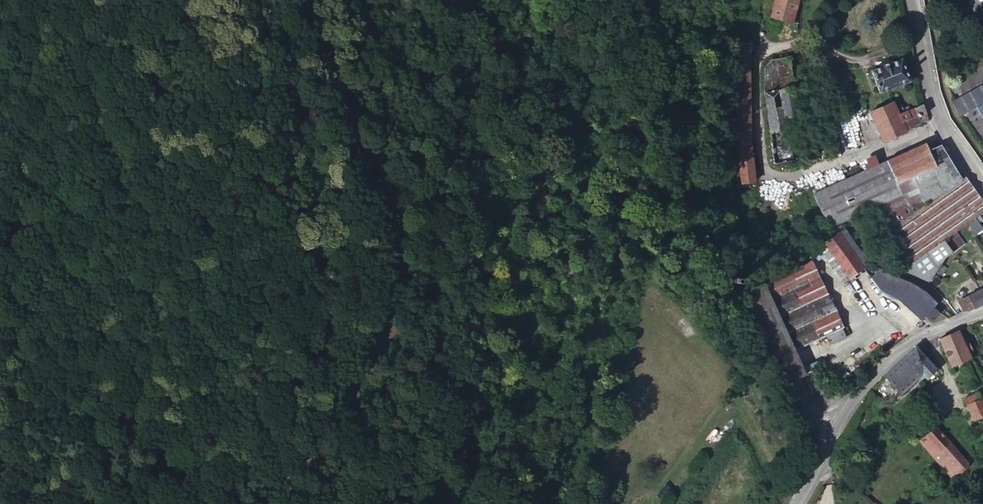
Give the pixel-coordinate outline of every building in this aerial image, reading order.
[(764,12),(788,19),(792,0),(767,0),(764,12)] [(749,41),(738,41),(738,102),(738,128),(738,156),(737,177),(751,177),(748,149),(748,139),(748,116),(749,41)] [(888,57),(877,61),(871,58),(869,63),(878,66),(870,69),(878,90),(910,77),(902,57),(892,62),(892,59),(896,54),(892,51),(888,57)] [(788,54),(766,56),(761,66),(762,92),(770,160),(788,158),(782,115),(794,113),(788,82),(788,75),(788,63),(788,54)] [(844,71),(833,73),(835,90),(846,89),(844,71)] [(960,107),(978,98),(982,95),(982,77),(955,91),(960,107)] [(868,109),(874,123),(896,113),(899,112),(894,101),(893,98),(868,109)] [(899,112),(906,109),(902,98),(894,101),(899,112)] [(915,114),(924,110),(920,102),(912,106),(915,114)] [(913,123),(927,117),(924,110),(915,114),(912,106),(906,109),(913,123)] [(903,128),(913,123),(906,109),(899,112),(896,113),(903,128)] [(904,129),(903,128),(896,113),(874,123),(881,140),(904,129)] [(923,140),(883,157),(893,180),(933,163),(925,146),(923,140)] [(835,218),(837,221),(845,215),(852,225),(859,223),(857,218),(864,214),(860,207),(866,204),(883,228),(960,174),(937,141),(925,146),(933,163),(893,180),(883,157),(811,188),(826,223),(835,218)] [(943,254),(948,249),(940,237),(952,229),(963,221),(971,215),(982,207),(982,203),(962,172),(960,174),(883,228),(905,260),(934,241),(943,254)] [(980,229),(971,215),(963,221),(971,234),(980,229)] [(858,262),(831,228),(816,239),(844,274),(858,262)] [(960,241),(952,229),(940,237),(948,249),(960,241)] [(816,239),(813,244),(840,277),(844,274),(816,239)] [(916,275),(918,277),(926,270),(937,259),(943,254),(934,241),(905,260),(897,266),(901,267),(907,270),(911,272),(916,275)] [(811,248),(766,273),(799,335),(829,319),(833,326),(852,316),(847,307),(845,309),(811,248)] [(867,258),(864,257),(858,262),(864,270),(873,263),(867,258)] [(876,285),(892,273),(883,268),(879,267),(875,264),(866,272),(876,285)] [(748,277),(749,275),(748,272),(747,270),(745,269),(743,268),(740,268),(738,269),(736,271),(736,273),(736,276),(737,278),(738,280),(740,281),(743,281),(745,280),(747,279),(748,277)] [(930,272),(924,276),(928,281),(934,276),(930,272)] [(766,273),(743,286),(789,369),(810,357),(808,352),(799,335),(766,273)] [(913,318),(918,313),(923,309),(930,303),(933,301),(929,295),(923,288),(919,284),(913,282),(908,280),(899,276),(892,273),(876,285),(877,287),(894,294),(913,318)] [(961,293),(967,305),(981,299),(976,287),(961,293)] [(966,304),(961,293),(950,297),(954,307),(957,306),(961,307),(966,304)] [(930,303),(923,309),(928,316),(935,310),(930,303)] [(932,334),(935,338),(948,362),(966,353),(960,344),(965,342),(956,326),(952,330),(949,324),(932,334)] [(821,345),(808,352),(810,357),(824,351),(821,345)] [(881,380),(877,384),(894,400),(915,373),(921,379),(931,367),(906,347),(879,379),(881,380)] [(963,388),(965,395),(978,390),(976,383),(963,388)] [(965,395),(970,409),(982,406),(982,405),(978,390),(965,395)] [(912,426),(941,460),(958,446),(929,411),(912,426)]
